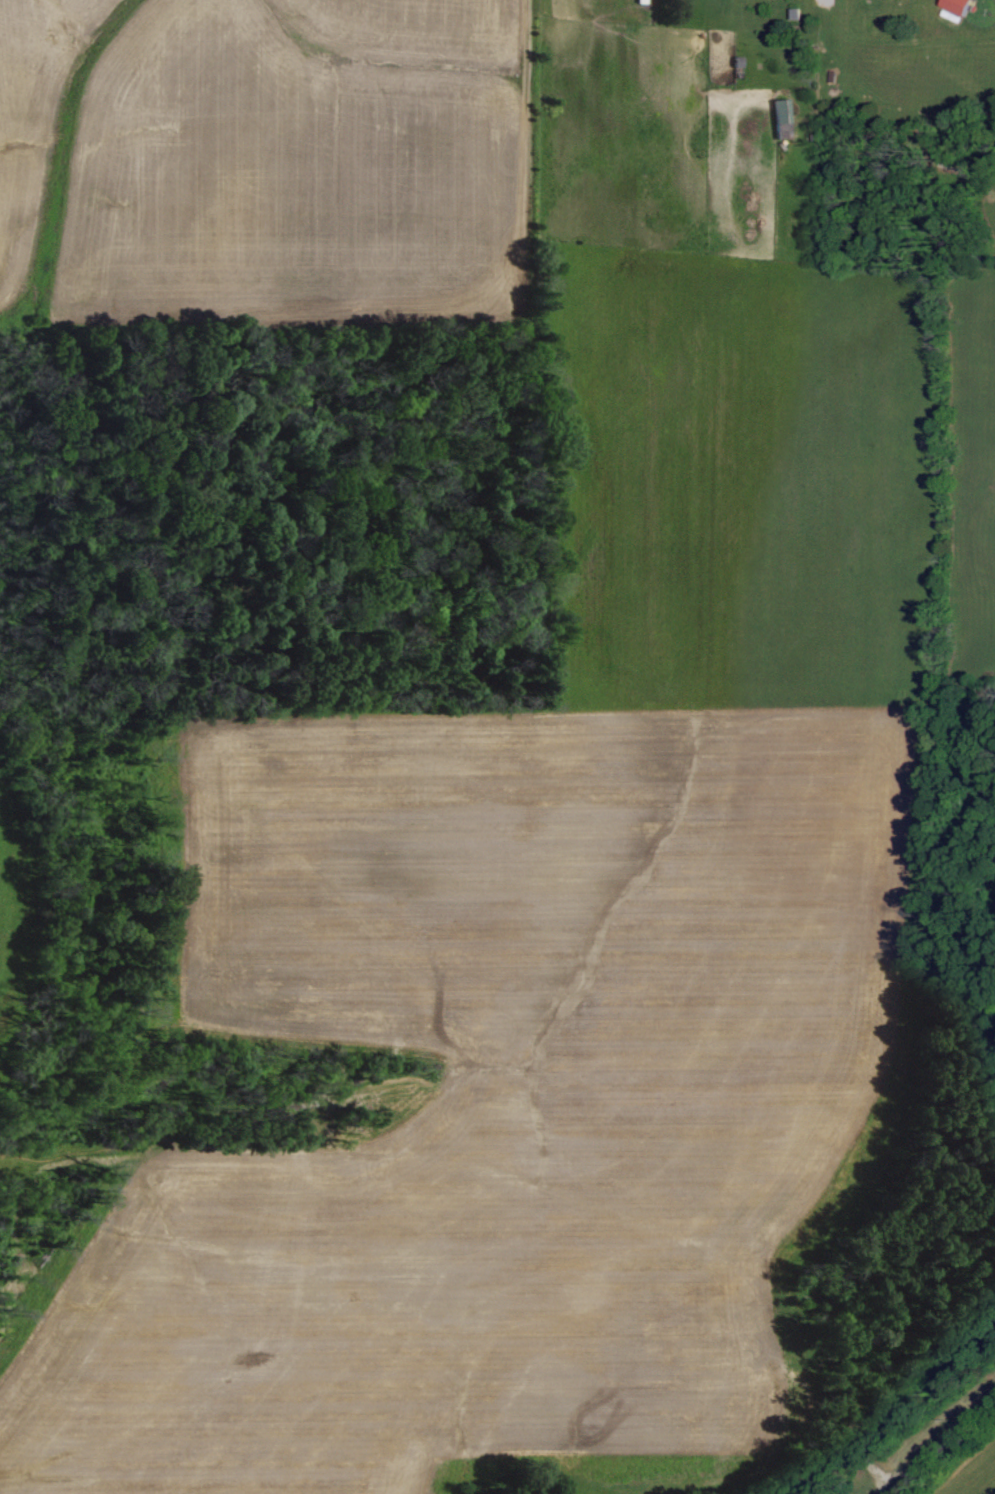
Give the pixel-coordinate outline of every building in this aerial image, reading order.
[(971,18),(979,0),(950,0),(946,7),(971,18)] [(790,124),(789,100),(774,101),(775,125),(790,124)]
